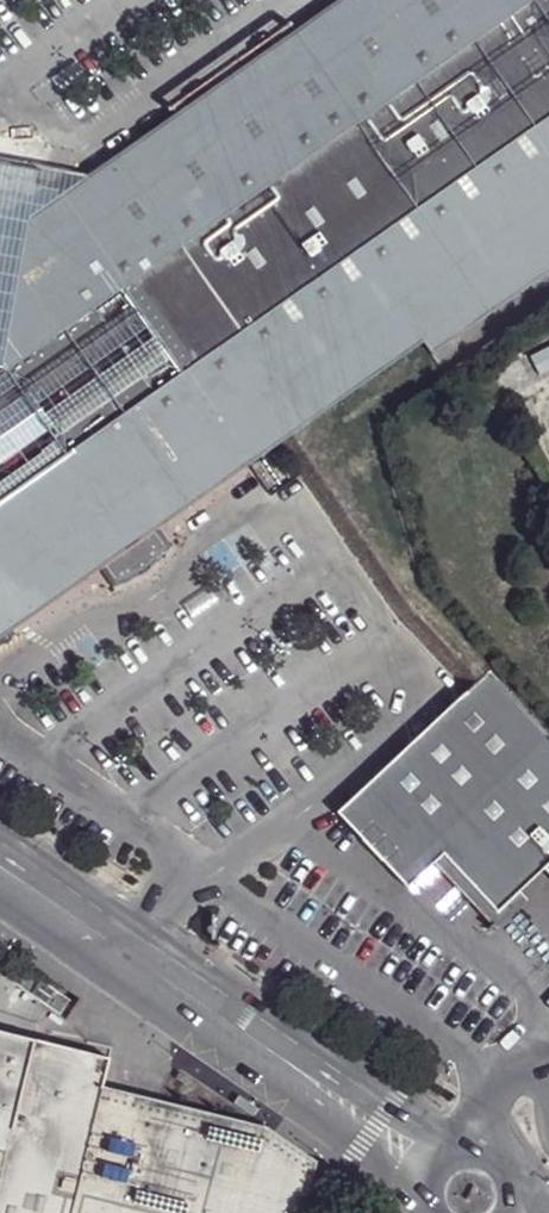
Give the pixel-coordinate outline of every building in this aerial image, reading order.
[(88,181),(0,164),(0,645),(106,571),(157,535),(425,348),(434,358),(548,277),(548,0),(345,0),(88,181)] [(530,358),(538,376),(548,371),(548,348),(530,358)] [(157,535),(106,571),(110,577),(115,585),(145,572),(166,549),(161,542),(157,535)] [(482,677),(340,810),(412,886),(441,861),(450,852),(503,906),(516,895),(547,867),(548,870),(548,749),(482,677)] [(450,852),(441,861),(504,927),(526,906),(516,895),(503,906),(450,852)] [(315,1162),(265,1128),(105,1092),(113,1057),(0,1030),(0,1212),(303,1212),(315,1162)]
